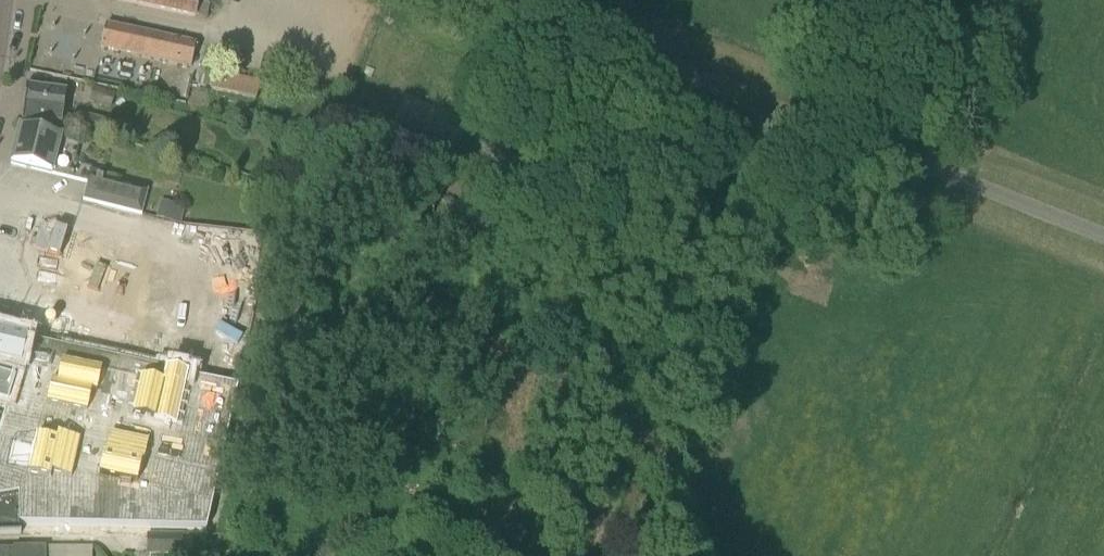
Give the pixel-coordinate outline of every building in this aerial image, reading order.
[(198,0),(117,0),(194,16),(198,0)] [(44,16),(33,59),(77,70),(88,27),(44,16)] [(100,47),(190,66),(195,43),(105,24),(100,47)] [(255,99),(260,81),(216,70),(212,89),(213,89),(255,99)] [(21,124),(42,125),(65,125),(123,139),(126,125),(85,115),(85,114),(73,112),(72,117),(62,115),(66,90),(27,85),(27,84),(26,84),(21,124)] [(89,100),(111,107),(115,95),(93,88),(89,100)] [(73,164),(79,142),(40,134),(19,128),(10,164),(88,183),(84,199),(142,213),(148,190),(89,175),(91,169),(73,164)] [(157,217),(175,219),(176,203),(158,201),(157,217)] [(6,407),(4,416),(0,427),(0,497),(18,493),(20,524),(206,529),(237,386),(187,375),(165,370),(162,383),(24,353),(27,340),(0,334),(0,405),(6,407)] [(20,533),(20,524),(18,493),(0,497),(0,533),(20,533)] [(146,555),(182,555),(182,533),(146,534),(146,555)] [(45,555),(92,555),(92,546),(46,547),(45,555)] [(32,547),(13,547),(13,548),(5,549),(0,549),(0,555),(32,555),(32,547)]
